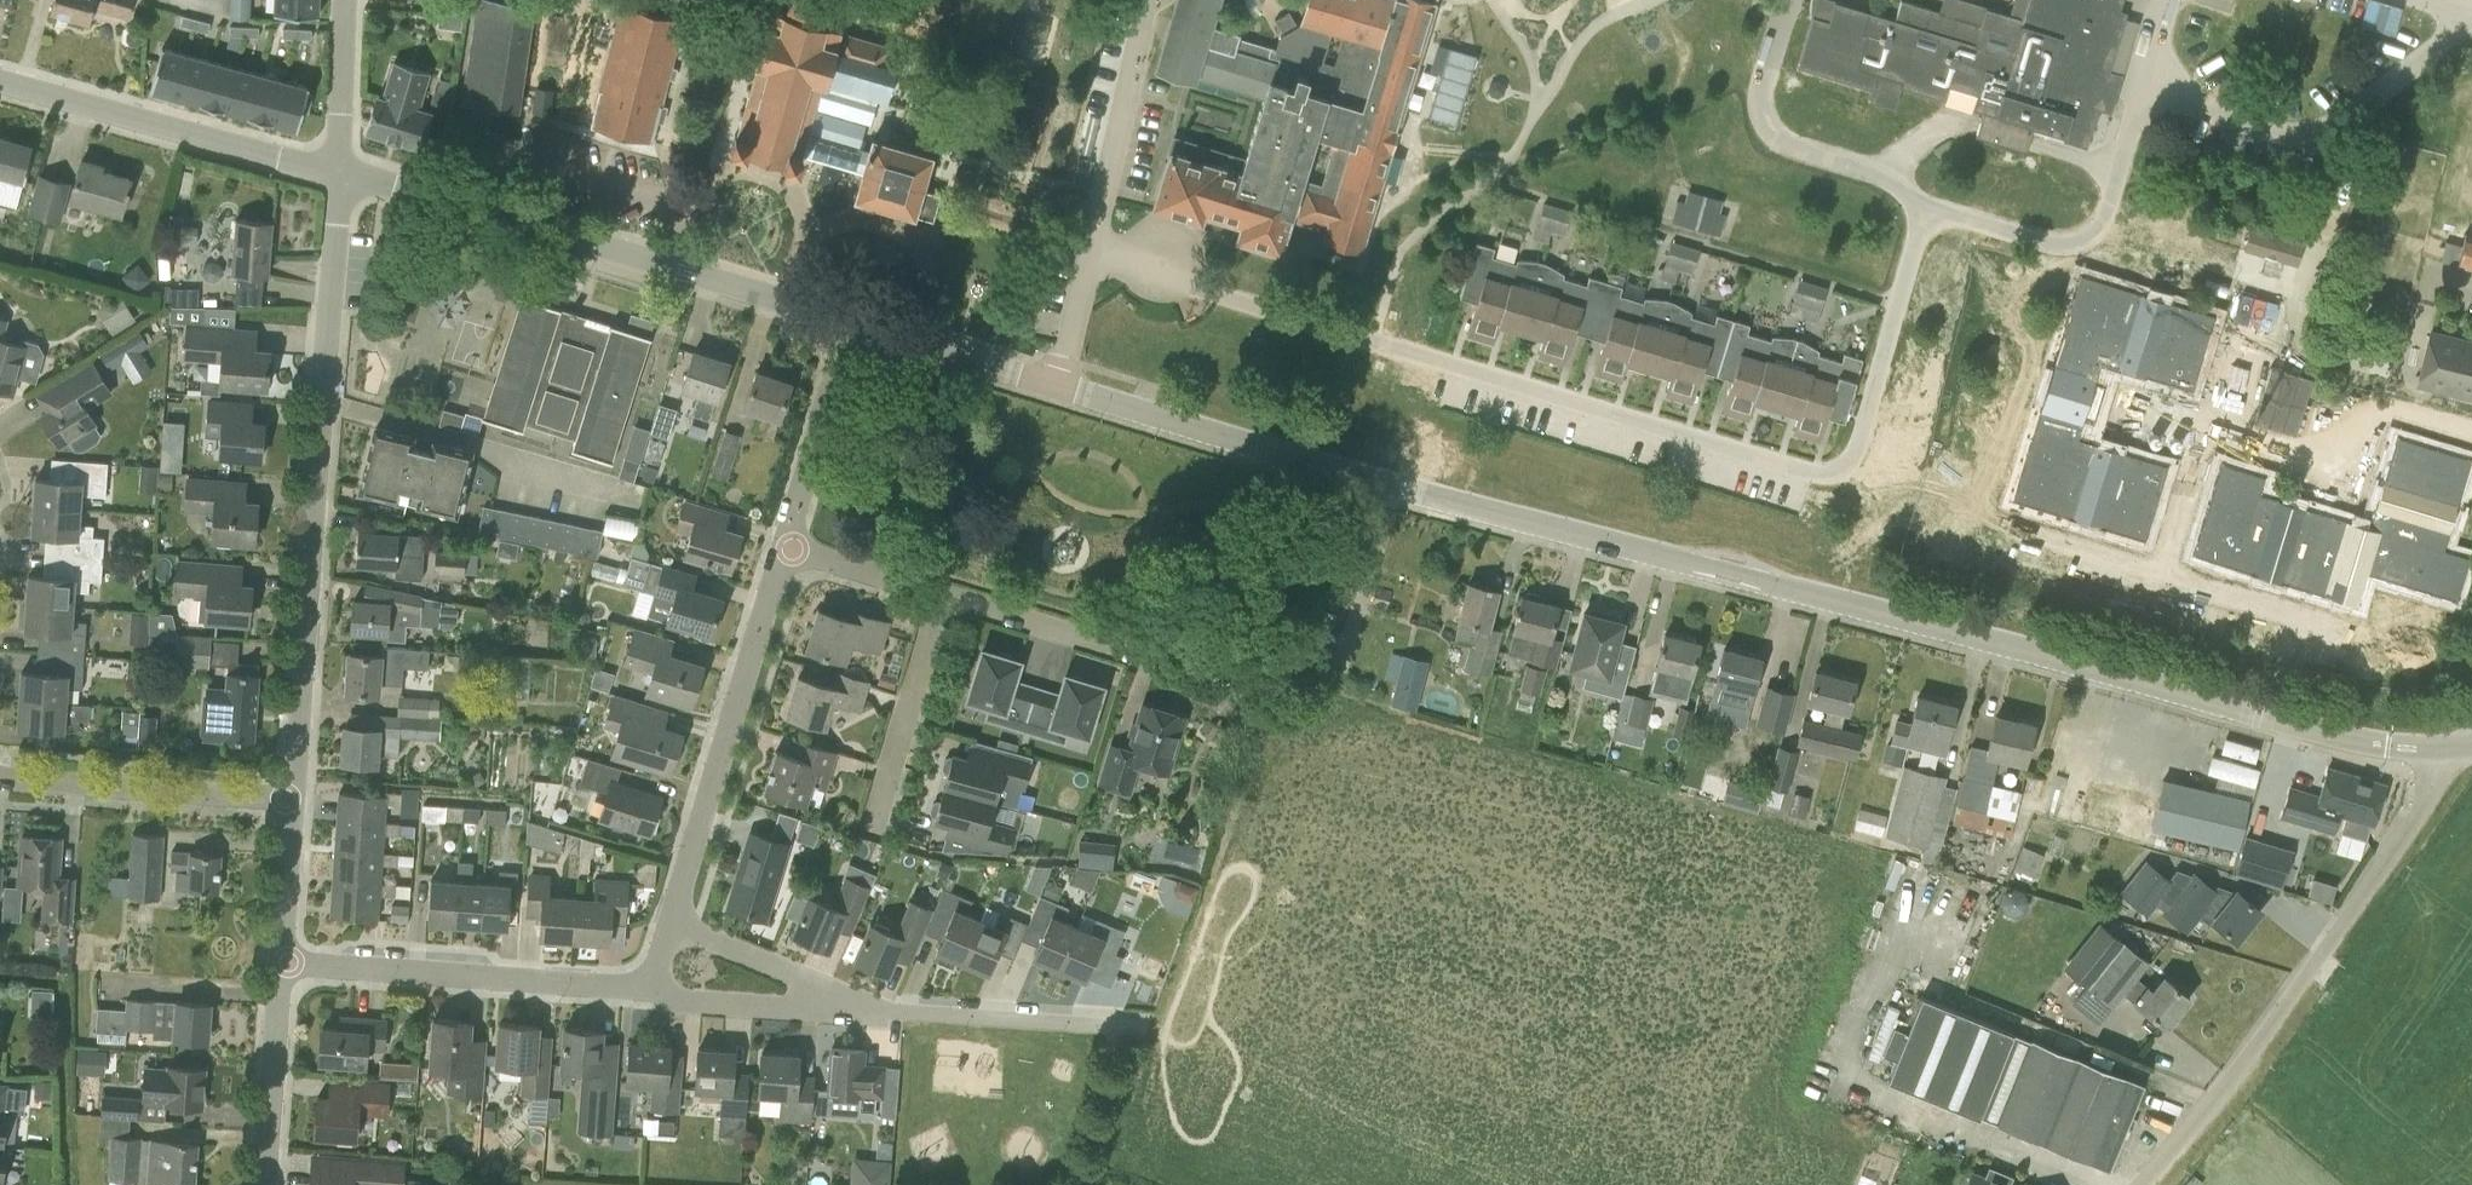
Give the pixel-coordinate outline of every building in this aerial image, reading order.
[(49,13),(89,24),(93,10),(128,19),(134,0),(53,0),(49,13)] [(230,20),(250,21),(250,0),(230,0),(230,20)] [(274,13),(318,15),(318,0),(274,0),(274,13)] [(438,26),(459,30),(464,0),(442,0),(439,15),(438,26)] [(481,104),(517,109),(533,7),(486,0),(478,0),(465,91),(482,95),(481,104)] [(652,143),(652,141),(657,122),(663,123),(667,106),(662,104),(676,49),(681,51),(685,36),(690,37),(694,23),(683,21),(684,19),(677,18),(682,2),(674,0),(628,0),(627,5),(622,3),(590,127),(652,143)] [(874,140),(811,122),(814,110),(818,111),(819,108),(815,107),(822,86),(830,88),(830,85),(827,84),(832,69),(840,70),(842,63),(882,76),(892,46),(826,26),(828,17),(828,15),(827,9),(826,5),(822,0),(792,0),(790,3),(786,15),(770,11),(765,27),(760,25),(760,28),(764,30),(754,63),(750,62),(749,65),(757,67),(751,88),(745,87),(745,90),(750,92),(743,112),(739,111),(738,114),(742,115),(736,136),(735,136),(731,149),(745,153),(745,152),(784,163),(784,164),(798,168),(802,154),(839,165),(837,171),(847,174),(846,178),(860,182),(855,198),(859,199),(860,206),(872,210),(877,205),(913,215),(914,215),(932,219),(938,192),(921,187),(929,157),(874,140)] [(1153,206),(1156,207),(1173,212),(1178,214),(1200,221),(1202,213),(1241,225),(1237,239),(1254,244),(1279,252),(1291,213),(1328,224),(1323,241),(1360,252),(1418,63),(1425,40),(1437,1),(1435,1),(1435,0),(1308,0),(1301,22),(1297,24),(1291,12),(1278,19),(1284,31),(1280,33),(1275,48),(1239,37),(1241,32),(1211,23),(1218,0),(1178,0),(1173,19),(1171,25),(1169,30),(1166,39),(1157,69),(1185,78),(1195,81),(1196,76),(1265,97),(1246,160),(1214,150),(1172,137),(1167,155),(1169,155),(1155,202),(1153,206)] [(1815,7),(1797,68),(1870,90),(1867,101),(1893,109),(1900,88),(1943,101),(1982,113),(1978,125),(1975,135),(1975,138),(2026,153),(2027,150),(2030,140),(2034,128),(2064,137),(2063,142),(2086,149),(2097,111),(2111,115),(2117,97),(2105,94),(2129,14),(2121,11),(2124,0),(2025,0),(2019,22),(1984,12),(1980,25),(1900,1),(1894,21),(1825,0),(1815,7)] [(2192,6),(2231,17),(2236,0),(2193,0),(2192,6)] [(194,29),(196,19),(182,16),(180,25),(194,29)] [(210,23),(196,19),(194,29),(208,32),(210,23)] [(244,36),(244,27),(230,26),(229,36),(244,36)] [(244,27),(244,36),(258,37),(258,27),(244,27)] [(296,39),(297,29),(282,28),(282,38),(296,39)] [(297,29),(296,39),(311,39),(311,30),(297,29)] [(144,36),(139,31),(131,30),(126,35),(126,43),(131,48),(138,48),(143,43),(144,36)] [(175,97),(187,54),(162,47),(150,90),(175,97)] [(1477,59),(1449,50),(1428,119),(1456,128),(1477,59)] [(211,61),(187,54),(175,97),(199,103),(211,61)] [(211,61),(199,103),(223,110),(235,67),(211,61)] [(235,67),(223,110),(247,116),(259,74),(235,67)] [(418,148),(429,113),(418,109),(427,79),(415,75),(416,74),(391,67),(382,98),(377,97),(367,133),(418,148)] [(283,80),(259,74),(247,116),(272,123),(283,80)] [(308,87),(283,80),(272,123),(297,130),(302,110),(307,111),(311,94),(307,93),(308,87)] [(1488,91),(1491,97),(1498,98),(1504,95),(1506,88),(1503,82),(1496,80),(1490,83),(1488,91)] [(536,87),(533,112),(549,114),(552,89),(536,87)] [(21,181),(30,148),(13,143),(13,141),(0,138),(0,175),(21,181)] [(71,200),(121,214),(130,179),(100,171),(101,166),(81,161),(71,200)] [(35,184),(27,213),(43,217),(60,222),(67,193),(51,188),(35,184)] [(1677,201),(1671,222),(1696,230),(1721,237),(1727,216),(1720,214),(1724,201),(1700,194),(1688,191),(1684,203),(1677,201)] [(1554,219),(1558,207),(1543,202),(1540,215),(1554,219)] [(1568,224),(1572,211),(1558,207),(1554,219),(1568,224)] [(236,219),(231,273),(268,276),(272,222),(236,219)] [(2440,261),(2471,269),(2471,236),(2466,234),(2468,226),(2453,222),(2448,241),(2445,241),(2440,261)] [(2244,249),(2296,264),(2302,243),(2250,228),(2244,249)] [(1681,258),(1685,245),(1671,241),(1667,253),(1681,258)] [(1476,302),(1473,312),(1466,334),(1485,339),(1490,322),(1521,331),(1541,262),(1537,261),(1516,260),(1515,264),(1491,256),(1494,248),(1475,242),(1459,297),(1476,302)] [(1695,262),(1699,249),(1685,245),(1681,258),(1695,262)] [(218,260),(209,259),(203,263),(202,272),(206,278),(213,279),(221,275),(222,267),(218,260)] [(1541,262),(1521,331),(1551,340),(1546,358),(1564,363),(1574,331),(1589,335),(1605,281),(1589,276),(1586,285),(1562,278),(1563,274),(1545,263),(1541,262)] [(2083,416),(2093,420),(2104,385),(2093,382),(2102,352),(2120,357),(2117,367),(2190,389),(2212,314),(2079,273),(2011,499),(2144,539),(2167,464),(2094,442),(2091,452),(2074,446),(2083,416)] [(1795,292),(1809,296),(1813,283),(1799,279),(1795,292)] [(1613,378),(1618,360),(1649,369),(1669,300),(1665,299),(1644,298),(1643,302),(1619,295),(1622,286),(1605,281),(1589,335),(1604,340),(1594,372),(1613,378)] [(1827,287),(1813,283),(1809,296),(1823,300),(1827,287)] [(157,308),(198,308),(198,295),(158,294),(157,308)] [(134,321),(119,296),(97,310),(112,335),(134,321)] [(569,312),(520,296),(482,418),(522,431),(524,423),(573,438),(570,449),(611,462),(651,338),(649,337),(625,330),(576,314),(577,311),(570,309),(569,312)] [(1669,300),(1649,369),(1679,378),(1673,396),(1692,401),(1702,369),(1717,373),(1733,319),(1717,314),(1714,323),(1690,316),(1691,312),(1674,301),(1669,300)] [(625,330),(649,337),(654,321),(631,313),(625,330)] [(21,344),(3,339),(9,320),(0,317),(0,389),(11,392),(15,376),(35,382),(43,354),(38,343),(23,339),(21,344)] [(1740,416),(1745,398),(1776,407),(1797,338),(1793,337),(1772,336),(1771,340),(1747,333),(1750,324),(1733,319),(1717,373),(1731,378),(1721,410),(1740,416)] [(266,388),(269,351),(255,350),(256,332),(185,326),(182,362),(221,365),(220,384),(266,388)] [(139,331),(114,346),(92,359),(93,360),(102,375),(121,363),(134,383),(152,372),(139,351),(148,346),(139,331)] [(2471,398),(2471,342),(2433,333),(2430,332),(2417,384),(2459,395),(2471,398)] [(1797,338),(1776,407),(1806,416),(1801,434),(1820,439),(1830,407),(1846,412),(1863,358),(1845,352),(1842,361),(1818,354),(1819,350),(1802,339),(1797,338)] [(693,351),(681,389),(699,395),(692,415),(709,420),(715,400),(716,400),(728,362),(693,351)] [(80,368),(46,389),(35,395),(44,411),(39,414),(57,444),(68,438),(75,450),(83,450),(97,441),(100,434),(93,423),(94,422),(87,410),(113,394),(102,375),(93,360),(80,368)] [(2267,366),(2256,423),(2298,431),(2309,374),(2267,366)] [(752,431),(772,438),(778,418),(779,418),(790,383),(756,371),(744,407),(759,412),(752,431)] [(260,461),(263,422),(254,422),(255,404),(210,400),(206,439),(221,440),(219,457),(260,461)] [(667,438),(677,409),(658,403),(649,430),(648,433),(667,438)] [(464,415),(443,409),(438,424),(459,430),(464,415)] [(185,422),(164,420),(163,438),(184,440),(185,422)] [(617,476),(633,481),(648,433),(649,430),(634,425),(617,476)] [(432,451),(409,445),(411,436),(376,427),(360,489),(396,497),(398,486),(422,492),(419,503),(454,512),(470,451),(434,442),(432,451)] [(710,475),(726,480),(740,435),(724,430),(710,475)] [(2367,572),(2456,598),(2469,555),(2443,547),(2470,457),(2395,434),(2373,507),(2382,510),(2377,527),(2276,497),(2273,506),(2256,501),(2264,475),(2220,462),(2192,554),(2358,603),(2367,572)] [(162,453),(160,471),(181,472),(182,454),(162,453)] [(33,504),(80,507),(80,495),(96,496),(104,496),(107,461),(75,458),(74,479),(35,476),(33,504)] [(157,465),(141,464),(139,490),(155,491),(157,465)] [(657,468),(646,465),(642,478),(653,481),(657,468)] [(170,488),(171,473),(157,472),(156,484),(156,487),(170,488)] [(252,544),(256,504),(247,503),(248,485),(187,480),(184,515),(213,517),(211,541),(252,544)] [(729,571),(740,536),(724,531),(729,513),(684,499),(673,531),(690,535),(684,557),(729,571)] [(93,525),(78,524),(80,507),(33,504),(31,531),(46,532),(44,554),(103,558),(104,538),(93,537),(93,525)] [(597,557),(602,531),(483,506),(478,532),(597,557)] [(357,565),(398,566),(398,561),(415,562),(415,554),(423,554),(424,536),(415,536),(415,537),(399,536),(399,534),(358,533),(357,565)] [(464,575),(465,553),(435,551),(434,573),(464,575)] [(26,601),(73,604),(74,592),(89,592),(89,581),(101,582),(103,558),(44,554),(43,574),(28,573),(26,601)] [(710,635),(721,600),(691,591),(696,574),(661,563),(661,565),(631,556),(626,575),(644,580),(640,591),(653,594),(652,596),(673,603),(667,622),(710,635)] [(246,624),(249,587),(243,586),(244,568),(179,562),(176,595),(207,598),(205,621),(246,624)] [(352,601),(350,633),(385,635),(385,640),(405,641),(406,626),(420,627),(449,628),(456,622),(457,609),(452,604),(423,596),(364,583),(362,602),(352,601)] [(1498,591),(1470,584),(1461,621),(1458,620),(1453,639),(1469,643),(1463,668),(1490,675),(1501,630),(1489,627),(1498,591)] [(1543,602),(1522,597),(1513,630),(1506,653),(1527,658),(1526,660),(1555,668),(1562,639),(1550,636),(1558,606),(1543,602)] [(86,622),(71,621),(73,604),(26,601),(24,628),(39,629),(37,650),(84,653),(84,650),(91,651),(92,635),(86,635),(86,622)] [(890,621),(857,611),(854,622),(818,611),(807,649),(842,660),(847,643),(880,653),(890,621)] [(149,612),(148,633),(176,634),(172,613),(149,612)] [(1618,615),(1604,612),(1603,618),(1584,613),(1570,667),(1606,676),(1602,691),(1599,690),(1599,692),(1621,698),(1635,645),(1616,640),(1621,623),(1616,621),(1618,615)] [(146,616),(130,615),(130,630),(146,631),(146,616)] [(689,705),(701,666),(668,655),(674,639),(633,627),(622,663),(653,672),(647,691),(689,705)] [(596,635),(581,633),(580,657),(595,657),(596,635)] [(174,666),(209,668),(211,636),(177,634),(174,666)] [(1664,634),(1655,668),(1654,668),(1648,691),(1683,700),(1689,677),(1698,643),(1664,634)] [(345,692),(376,695),(376,685),(402,687),(404,668),(458,671),(460,652),(378,646),(378,657),(348,655),(345,692)] [(1333,652),(1317,647),(1312,663),(1328,669),(1333,652)] [(1747,710),(1760,659),(1723,649),(1710,701),(1747,710)] [(19,697),(65,700),(66,688),(82,689),(84,653),(37,650),(36,670),(21,669),(19,697)] [(987,718),(1022,729),(1034,688),(1012,682),(1018,662),(982,651),(967,699),(990,707),(987,718)] [(1390,704),(1415,710),(1428,661),(1402,654),(1390,704)] [(204,738),(253,742),(258,674),(258,665),(227,662),(225,691),(208,690),(204,738)] [(129,663),(128,678),(142,678),(142,663),(129,663)] [(597,664),(590,683),(610,689),(616,670),(597,664)] [(1539,695),(1546,669),(1525,664),(1518,690),(1539,695)] [(787,715),(825,726),(832,703),(860,712),(869,682),(838,672),(833,688),(798,677),(787,715)] [(896,676),(880,672),(877,683),(893,688),(896,676)] [(1815,672),(1808,702),(1827,707),(1823,723),(1802,718),(1795,745),(1827,753),(1850,759),(1854,760),(1861,732),(1840,727),(1844,711),(1847,711),(1853,685),(1854,681),(1815,672)] [(1058,696),(1034,688),(1022,729),(1062,741),(1065,729),(1086,736),(1101,687),(1064,676),(1058,696)] [(1767,686),(1758,723),(1783,730),(1793,693),(1767,686)] [(668,771),(680,733),(663,728),(668,710),(613,693),(603,725),(619,730),(611,754),(668,771)] [(1653,699),(1632,695),(1624,693),(1614,737),(1640,743),(1645,727),(1653,699)] [(396,716),(438,719),(440,699),(398,696),(396,716)] [(1954,706),(1917,696),(1911,722),(1895,718),(1889,742),(1905,746),(1905,745),(1941,754),(1946,735),(1948,736),(1954,706)] [(65,700),(19,697),(17,724),(55,727),(54,731),(66,732),(66,729),(78,730),(79,720),(88,721),(89,703),(65,701),(65,700)] [(1184,717),(1142,704),(1129,747),(1109,743),(1096,784),(1130,794),(1140,764),(1167,773),(1184,717)] [(1694,709),(1679,706),(1671,734),(1686,738),(1694,709)] [(137,736),(140,715),(140,712),(122,710),(120,735),(137,736)] [(492,712),(491,721),(521,723),(522,713),(492,712)] [(340,762),(375,765),(376,755),(398,756),(400,735),(437,738),(438,719),(396,716),(349,713),(348,727),(343,726),(340,762)] [(157,717),(140,715),(137,736),(137,741),(155,741),(157,717)] [(2001,717),(1996,716),(1988,750),(1970,745),(1951,824),(2009,838),(2019,796),(2038,800),(2043,778),(2023,774),(2020,790),(1992,784),(1998,757),(2023,763),(2027,748),(2033,724),(2001,717)] [(505,730),(505,723),(486,722),(486,731),(502,732),(502,730),(505,730)] [(763,792),(805,804),(811,785),(826,789),(837,751),(793,738),(789,754),(776,750),(763,792)] [(953,754),(944,787),(993,801),(999,779),(1023,785),(1031,756),(971,740),(966,758),(953,754)] [(1904,749),(1889,744),(1885,759),(1900,764),(1904,749)] [(1797,751),(1779,746),(1763,803),(1778,808),(1783,791),(1787,792),(1797,751)] [(649,835),(661,796),(617,783),(620,768),(587,758),(579,784),(606,793),(598,820),(649,835)] [(1899,778),(1883,836),(1923,846),(1919,861),(1936,865),(1958,781),(1902,765),(1899,778)] [(2319,797),(2289,788),(2280,821),(2331,835),(2337,814),(2345,816),(2341,831),(2365,838),(2369,823),(2372,824),(2384,784),(2327,767),(2319,797)] [(2248,800),(2162,780),(2151,827),(2236,847),(2248,800)] [(1727,781),(1722,800),(1758,810),(1763,791),(1727,781)] [(987,822),(993,801),(944,787),(935,819),(949,823),(942,849),(1004,853),(1011,829),(987,822)] [(400,824),(384,822),(386,804),(401,805),(402,793),(384,792),(384,796),(339,793),(337,824),(399,829),(400,824)] [(1804,817),(1809,796),(1792,792),(1787,813),(1804,817)] [(552,810),(570,816),(575,800),(557,794),(552,810)] [(462,821),(462,807),(445,805),(445,820),(462,821)] [(462,821),(479,822),(480,808),(462,807),(462,821)] [(506,810),(488,808),(487,823),(505,824),(506,810)] [(797,818),(779,812),(771,840),(751,834),(729,908),(766,919),(788,845),(797,818)] [(527,820),(525,842),(560,853),(564,832),(527,820)] [(399,829),(337,824),(334,855),(397,859),(398,854),(382,853),(383,835),(399,836),(399,829)] [(159,899),(164,835),(131,833),(128,877),(108,876),(107,896),(159,899)] [(22,834),(19,883),(43,885),(41,921),(73,923),(76,877),(57,876),(60,836),(22,834)] [(605,845),(580,837),(578,879),(588,880),(590,855),(604,855),(605,845)] [(2291,850),(2246,837),(2235,873),(2280,886),(2291,850)] [(1079,839),(1077,866),(1111,869),(1114,842),(1079,839)] [(2027,893),(2042,854),(2022,846),(2007,885),(2027,893)] [(2238,937),(2260,910),(2237,892),(2206,864),(2200,872),(2197,870),(2186,884),(2149,852),(2119,891),(2146,913),(2155,902),(2164,909),(2164,912),(2185,929),(2198,913),(2201,915),(2205,910),(2216,918),(2215,919),(2238,937)] [(174,890),(218,892),(220,856),(171,853),(170,872),(175,872),(174,890)] [(397,859),(334,855),(332,885),(410,890),(410,886),(396,885),(396,884),(380,883),(381,865),(397,866),(397,859)] [(427,923),(454,925),(459,861),(458,861),(456,881),(430,879),(427,923)] [(459,861),(454,925),(480,926),(483,883),(471,882),(473,862),(459,861)] [(637,878),(643,884),(656,885),(656,862),(642,862),(635,870),(637,878)] [(950,866),(941,862),(936,873),(945,877),(950,866)] [(1050,865),(1034,865),(1030,873),(1044,879),(1050,865)] [(498,869),(497,884),(483,883),(480,926),(508,928),(511,886),(515,887),(517,871),(498,869)] [(574,940),(576,898),(549,896),(550,874),(528,872),(524,917),(542,918),(540,937),(574,940)] [(791,934),(828,949),(837,929),(851,934),(871,887),(845,875),(832,906),(807,896),(791,934)] [(1186,917),(1197,888),(1161,875),(1156,890),(1165,910),(1186,917)] [(594,877),(593,899),(576,898),(574,940),(608,942),(610,924),(625,924),(629,880),(594,877)] [(2313,879),(2308,895),(2330,901),(2335,886),(2313,879)] [(1061,888),(1047,882),(1042,895),(1056,901),(1061,888)] [(26,916),(26,885),(9,884),(8,916),(26,916)] [(410,896),(410,890),(332,885),(330,916),(377,920),(379,896),(395,896),(395,895),(410,896)] [(962,962),(980,920),(966,914),(971,900),(943,888),(924,933),(939,939),(934,951),(962,962)] [(2026,904),(2022,894),(2012,890),(2003,895),(1999,905),(2003,914),(2013,918),(2023,914),(2026,904)] [(1058,969),(1076,926),(1062,920),(1068,907),(1039,895),(1027,924),(1021,940),(1036,946),(1031,958),(1058,969)] [(855,961),(886,974),(895,958),(910,964),(933,909),(909,899),(895,933),(871,923),(855,961)] [(393,920),(408,921),(409,906),(395,905),(393,920)] [(985,906),(980,920),(962,962),(986,973),(995,952),(1013,959),(1021,940),(1027,924),(985,906)] [(1095,919),(1090,932),(1076,926),(1058,969),(1083,980),(1085,976),(1109,987),(1122,957),(1115,954),(1124,931),(1095,919)] [(2148,963),(2119,940),(2098,923),(2062,969),(2113,1008),(2124,994),(2136,978),(2148,963)] [(2189,997),(2163,977),(2152,991),(2136,978),(2124,994),(2165,1027),(2189,997)] [(36,986),(35,1011),(56,1011),(57,986),(36,986)] [(2032,1041),(1922,996),(1907,1031),(1894,1026),(1882,1054),(1896,1059),(1887,1080),(1999,1125),(1998,1127),(2108,1170),(2126,1128),(2131,1130),(2135,1119),(2130,1117),(2143,1086),(2032,1041)] [(96,1032),(125,1034),(126,1029),(154,1031),(156,1001),(126,999),(125,1010),(97,1008),(96,1032)] [(207,1042),(209,1005),(164,1003),(161,1039),(207,1042)] [(319,1063),(364,1066),(365,1050),(384,1052),(387,1019),(339,1015),(337,1030),(321,1029),(319,1063)] [(2032,1018),(2025,1037),(2050,1046),(2052,1041),(2070,1047),(2075,1033),(2032,1018)] [(434,1019),(430,1069),(447,1070),(445,1093),(482,1096),(487,1038),(469,1037),(470,1022),(434,1019)] [(499,1023),(496,1065),(522,1066),(519,1094),(530,1095),(548,1096),(553,1036),(536,1034),(537,1026),(499,1023)] [(563,1028),(561,1068),(583,1070),(581,1102),(585,1102),(584,1131),(609,1133),(615,1048),(599,1047),(600,1030),(563,1028)] [(679,1112),(680,1096),(682,1072),(683,1054),(668,1053),(668,1046),(629,1043),(626,1083),(651,1085),(649,1110),(679,1112)] [(695,1097),(695,1089),(721,1091),(718,1135),(744,1137),(748,1073),(732,1072),(734,1051),(698,1048),(697,1073),(682,1072),(680,1096),(695,1097)] [(882,1099),(885,1065),(862,1063),(863,1051),(831,1048),(825,1113),(857,1116),(858,1109),(873,1111),(874,1098),(882,1099)] [(77,1072),(104,1074),(105,1051),(78,1050),(77,1072)] [(810,1123),(812,1103),(794,1102),(798,1055),(762,1052),(759,1093),(779,1095),(778,1121),(810,1123)] [(953,1085),(953,1060),(939,1060),(940,1085),(953,1085)] [(406,1079),(417,1080),(418,1064),(407,1064),(406,1079)] [(146,1069),(144,1101),(139,1101),(139,1099),(105,1097),(104,1118),(164,1122),(165,1105),(203,1107),(205,1070),(170,1068),(169,1071),(146,1069)] [(314,1137),(356,1140),(358,1115),(387,1117),(390,1082),(330,1077),(328,1098),(317,1097),(314,1137)] [(410,1085),(398,1084),(397,1096),(409,1096),(410,1085)] [(6,1147),(6,1146),(3,1146),(6,1111),(24,1112),(26,1090),(0,1087),(0,1146),(6,1147)] [(547,1117),(548,1097),(548,1096),(530,1095),(528,1122),(546,1123),(547,1117)] [(484,1109),(483,1126),(494,1127),(495,1110),(484,1109)] [(658,1121),(658,1134),(672,1134),(672,1121),(658,1121)] [(198,1144),(130,1139),(131,1124),(100,1122),(98,1136),(110,1137),(107,1181),(148,1184),(195,1184),(198,1144)] [(613,1136),(612,1150),(631,1150),(632,1137),(613,1136)] [(333,1159),(332,1177),(311,1176),(310,1184),(401,1184),(403,1165),(333,1159)] [(887,1176),(888,1169),(867,1167),(866,1175),(865,1184),(886,1184),(887,1176)] [(2005,1181),(2007,1176),(1989,1169),(1984,1178),(1972,1173),(1967,1184),(2015,1184),(2005,1181)] [(450,1184),(477,1184),(477,1175),(451,1173),(450,1184)]
